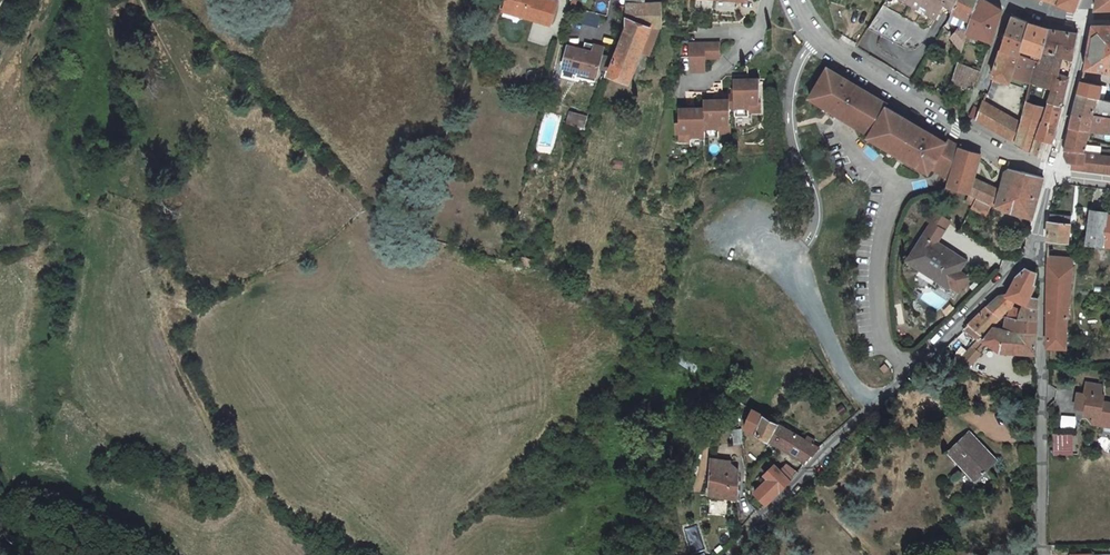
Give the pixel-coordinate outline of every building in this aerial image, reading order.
[(508,11),(520,14),(519,19),(554,28),(560,4),(545,0),(511,0),(508,11)] [(625,0),(625,28),(649,28),(660,27),(660,3),(644,2),(625,0)] [(940,6),(951,12),(956,0),(883,0),(879,6),(865,29),(880,37),(891,43),(898,46),(902,49),(905,50),(909,51),(911,51),(912,51),(914,50),(916,49),(918,47),(919,45),(922,40),(928,28),(933,19),(938,10),(940,6)] [(975,0),(956,0),(951,12),(948,17),(947,21),(955,26),(965,31),(969,20),(975,0)] [(965,33),(977,38),(988,3),(983,0),(975,0),(969,20),(965,31),(965,33)] [(1059,4),(1074,10),(1077,2),(1078,0),(1061,0),(1059,4)] [(1096,0),(1094,11),(1109,10),(1109,0),(1096,0)] [(977,38),(990,42),(1000,10),(997,8),(990,5),(988,3),(977,38)] [(1010,17),(999,50),(1017,56),(1027,24),(1020,21),(1016,19),(1013,18),(1010,17)] [(1037,63),(1040,52),(1046,30),(1034,26),(1029,24),(1027,24),(1017,56),(1037,63)] [(948,35),(958,51),(965,33),(965,31),(955,26),(948,35)] [(1083,70),(1109,74),(1109,26),(1105,26),(1092,26),(1087,49),(1083,70)] [(649,28),(625,28),(622,37),(615,55),(608,73),(628,81),(649,28)] [(1046,30),(1040,52),(1054,54),(1059,32),(1052,31),(1046,30)] [(1033,84),(1051,89),(1055,78),(1066,81),(1070,64),(1072,55),(1074,45),(1075,38),(1076,34),(1071,33),(1062,32),(1059,32),(1054,54),(1040,52),(1037,63),(1040,64),(1033,84)] [(718,42),(687,43),(688,72),(704,71),(704,58),(719,57),(718,42)] [(581,46),(579,53),(588,55),(590,49),(581,46)] [(564,49),(558,69),(573,73),(577,74),(576,80),(591,85),(595,71),(605,74),(609,60),(598,58),(600,51),(590,49),(588,55),(579,53),(564,49)] [(1031,84),(1037,63),(1017,56),(999,50),(990,77),(1008,84),(1010,78),(1031,84)] [(980,72),(955,62),(950,78),(972,88),(980,72)] [(812,100),(816,103),(832,71),(824,67),(808,92),(814,96),(812,100)] [(816,103),(822,106),(824,102),(853,120),(851,124),(860,130),(863,126),(869,130),(867,134),(866,136),(880,145),(883,142),(911,159),(909,163),(919,169),(922,163),(929,167),(944,142),(921,128),(916,137),(912,139),(899,131),(906,119),(883,106),(885,104),(862,90),(854,102),(843,96),(841,91),(847,81),(832,71),(816,103)] [(747,112),(759,111),(759,102),(758,102),(757,78),(732,79),(733,94),(727,95),(727,99),(703,100),(703,108),(678,109),(679,123),(675,123),(675,134),(678,134),(679,143),(690,142),(690,137),(704,137),(704,128),(718,128),(718,132),(730,132),(729,123),(728,123),(728,108),(733,108),(747,107),(747,112)] [(1010,78),(1008,84),(1029,92),(1031,84),(1010,78)] [(1046,103),(1060,107),(1064,92),(1066,81),(1055,78),(1051,89),(1046,103)] [(857,87),(847,81),(841,91),(843,96),(854,102),(862,90),(857,87)] [(1077,95),(1096,98),(1099,99),(1101,86),(1080,82),(1077,95)] [(1101,86),(1099,99),(1109,100),(1109,87),(1101,86)] [(806,97),(812,100),(814,96),(808,92),(806,97)] [(1092,115),(1096,98),(1077,95),(1075,105),(1072,115),(1092,117),(1092,115)] [(1099,99),(1096,98),(1092,115),(1109,117),(1109,100),(1099,99)] [(1026,150),(1029,152),(1035,137),(1045,108),(1026,101),(1020,120),(1013,143),(1026,150)] [(822,106),(851,124),(853,120),(824,102),(822,106)] [(1009,141),(1013,143),(1020,120),(981,103),(979,109),(975,121),(1001,136),(1009,141)] [(1060,107),(1046,103),(1045,108),(1035,137),(1051,142),(1054,133),(1057,122),(1058,116),(1060,107)] [(971,106),(968,117),(975,121),(979,109),(971,106)] [(747,107),(733,108),(733,116),(748,115),(747,112),(747,107)] [(569,114),(566,124),(582,128),(585,118),(569,114)] [(1092,115),(1092,117),(1072,115),(1069,129),(1088,131),(1091,131),(1109,133),(1109,117),(1092,115)] [(921,128),(906,119),(899,131),(912,139),(916,137),(921,128)] [(860,130),(867,134),(869,130),(863,126),(860,130)] [(718,128),(704,128),(704,137),(718,136),(718,132),(718,128)] [(1069,129),(1064,150),(1066,150),(1084,152),(1088,131),(1069,129)] [(704,137),(690,137),(690,142),(690,146),(704,145),(704,137)] [(1035,137),(1029,152),(1046,162),(1048,154),(1051,142),(1035,137)] [(957,148),(958,147),(952,144),(946,140),(944,142),(929,167),(937,172),(948,178),(957,148)] [(880,145),(909,163),(911,159),(883,142),(880,145)] [(957,148),(948,178),(946,186),(955,190),(966,194),(971,179),(978,154),(969,151),(957,148)] [(1084,152),(1066,150),(1066,155),(1071,164),(1071,168),(1080,170),(1095,171),(1109,173),(1109,155),(1084,152)] [(926,173),(929,167),(922,163),(919,169),(926,173)] [(998,188),(993,203),(1022,214),(1032,218),(1036,203),(1039,192),(1041,184),(1043,178),(1041,178),(1008,167),(1003,170),(998,188)] [(971,179),(966,194),(987,201),(993,203),(998,188),(980,182),(971,179)] [(987,201),(966,194),(963,201),(970,205),(969,206),(982,212),(987,201)] [(921,236),(905,263),(917,270),(918,269),(934,279),(934,280),(946,288),(947,286),(956,291),(965,277),(956,272),(962,261),(931,242),(946,217),(933,209),(926,220),(929,222),(921,236)] [(1103,248),(1108,215),(1108,213),(1092,211),(1086,246),(1103,248)] [(1047,225),(1046,242),(1068,244),(1070,220),(1047,217),(1047,219),(1047,220),(1047,225)] [(533,260),(523,257),(521,263),(531,266),(533,260)] [(1045,258),(1045,272),(1069,273),(1071,259),(1045,258)] [(1014,298),(1024,304),(1027,296),(1029,296),(1036,284),(1032,283),(1036,273),(1025,269),(1017,276),(1015,279),(1012,286),(1007,294),(1014,298)] [(1044,331),(1044,346),(1063,347),(1063,339),(1063,332),(1063,328),(1063,325),(1063,321),(1064,316),(1065,311),(1067,297),(1069,273),(1045,272),(1045,276),(1045,285),(1045,295),(1044,304),(1044,315),(1044,322),(1044,331)] [(1005,319),(1016,319),(1024,304),(1014,298),(1007,294),(999,295),(998,296),(994,300),(987,306),(1000,319),(1005,319)] [(1024,304),(1016,319),(1035,320),(1035,316),(1036,307),(1036,297),(1029,296),(1027,296),(1024,304)] [(975,342),(990,328),(1000,319),(987,306),(985,307),(982,310),(974,318),(963,329),(975,342)] [(1035,320),(1016,319),(1005,319),(1002,330),(1035,333),(1035,327),(1035,320)] [(1035,333),(1002,330),(993,329),(977,344),(978,345),(999,357),(1034,355),(1034,349),(1035,333)] [(970,347),(953,365),(966,369),(979,356),(973,350),(970,347)] [(1073,409),(1088,411),(1089,414),(1089,415),(1090,415),(1090,420),(1092,424),(1102,425),(1103,420),(1109,421),(1109,403),(1102,402),(1103,395),(1100,395),(1101,386),(1083,382),(1081,393),(1076,392),(1073,409)] [(753,414),(748,434),(770,445),(777,427),(753,414)] [(812,455),(820,446),(797,436),(777,427),(770,445),(806,461),(812,455)] [(967,434),(949,451),(974,477),(992,459),(967,434)] [(1053,434),(1053,455),(1073,455),(1073,434),(1053,434)] [(735,494),(737,464),(712,461),(710,492),(735,494)] [(783,465),(779,468),(776,465),(764,477),(768,480),(754,494),(765,506),(774,496),(789,480),(793,477),(783,465)]
